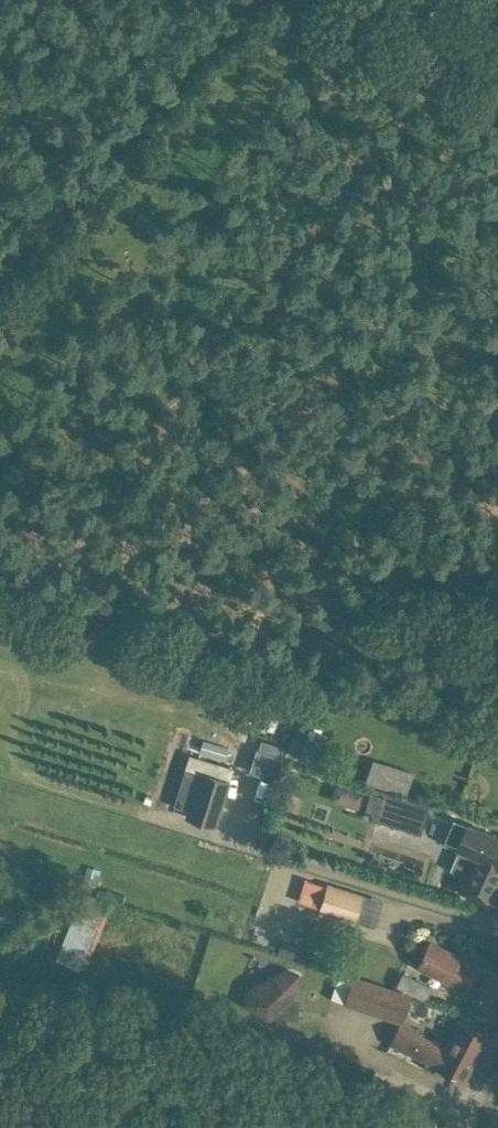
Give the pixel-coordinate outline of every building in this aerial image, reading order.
[(203,739),(199,752),(224,759),(228,746),(203,739)] [(258,774),(264,752),(249,748),(243,770),(258,774)] [(184,817),(216,826),(232,768),(188,756),(174,806),(186,810),(184,817)] [(397,769),(391,790),(404,794),(411,774),(397,769)] [(338,781),(332,798),(361,808),(366,791),(338,781)] [(429,805),(372,787),(365,809),(374,812),(372,817),(420,833),(429,805)] [(445,840),(458,845),(457,846),(476,854),(460,890),(488,901),(497,877),(497,837),(467,824),(466,824),(454,819),(445,840)] [(83,882),(95,886),(100,869),(87,865),(83,882)] [(306,879),(299,901),(320,907),(319,910),(353,921),(361,893),(328,883),(327,886),(306,879)] [(85,892),(58,960),(85,971),(112,903),(85,892)] [(442,978),(474,994),(472,998),(479,1002),(497,1012),(497,974),(495,972),(487,968),(430,939),(417,965),(435,974),(442,978)] [(294,957),(298,947),(281,941),(277,953),(294,958),(294,957)] [(298,946),(298,947),(294,957),(308,962),(311,951),(298,946)] [(247,987),(243,1004),(263,1018),(273,1015),(297,1018),(299,999),(295,998),(303,975),(296,969),(272,969),(247,987)] [(404,971),(397,984),(414,993),(421,980),(404,971)] [(339,973),(331,997),(343,1001),(343,1003),(402,1022),(411,996),(339,973)] [(391,1042),(426,1060),(424,1065),(433,1070),(436,1065),(451,1073),(450,1075),(453,1076),(454,1075),(464,1080),(486,1037),(458,1022),(445,1048),(400,1025),(391,1042)]
